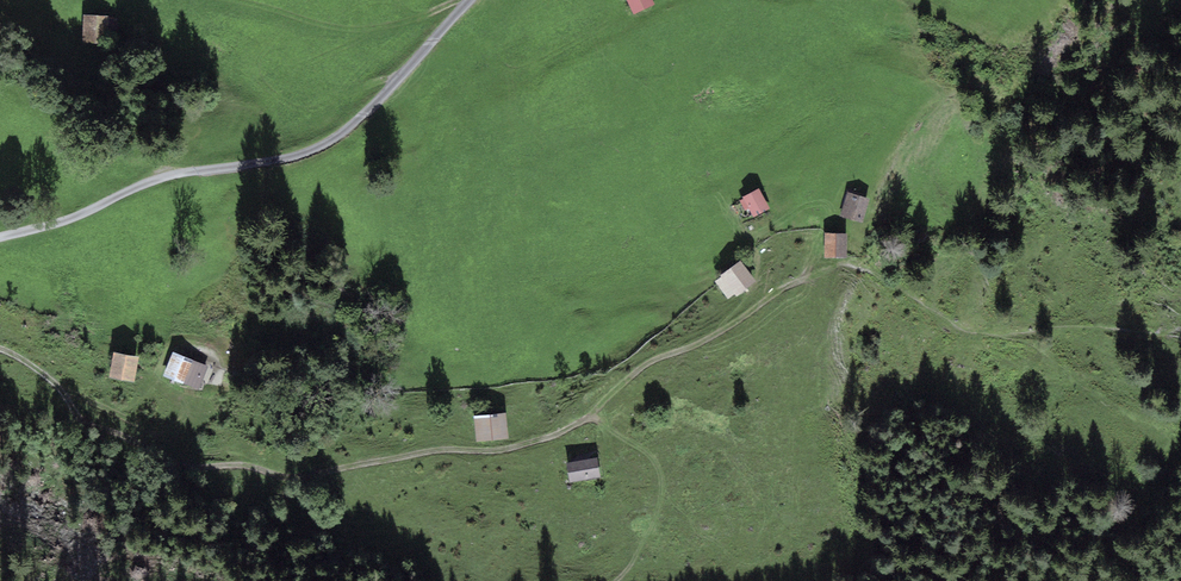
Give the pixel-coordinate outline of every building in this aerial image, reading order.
[(631,14),(653,5),(651,0),(626,0),(631,14)] [(108,16),(84,15),(83,40),(108,40),(108,16)] [(770,209),(759,188),(742,197),(753,217),(770,209)] [(863,223),(870,199),(848,192),(841,216),(863,223)] [(847,235),(825,234),(824,257),(846,258),(847,235)] [(756,281),(740,260),(720,276),(721,277),(715,282),(728,299),(734,294),(736,297),(756,281)] [(134,383),(139,357),(113,352),(108,378),(134,383)] [(208,367),(173,352),(164,376),(199,391),(208,367)] [(506,414),(475,415),(476,439),(506,438),(506,414)] [(570,483),(601,477),(597,457),(566,463),(570,483)]
